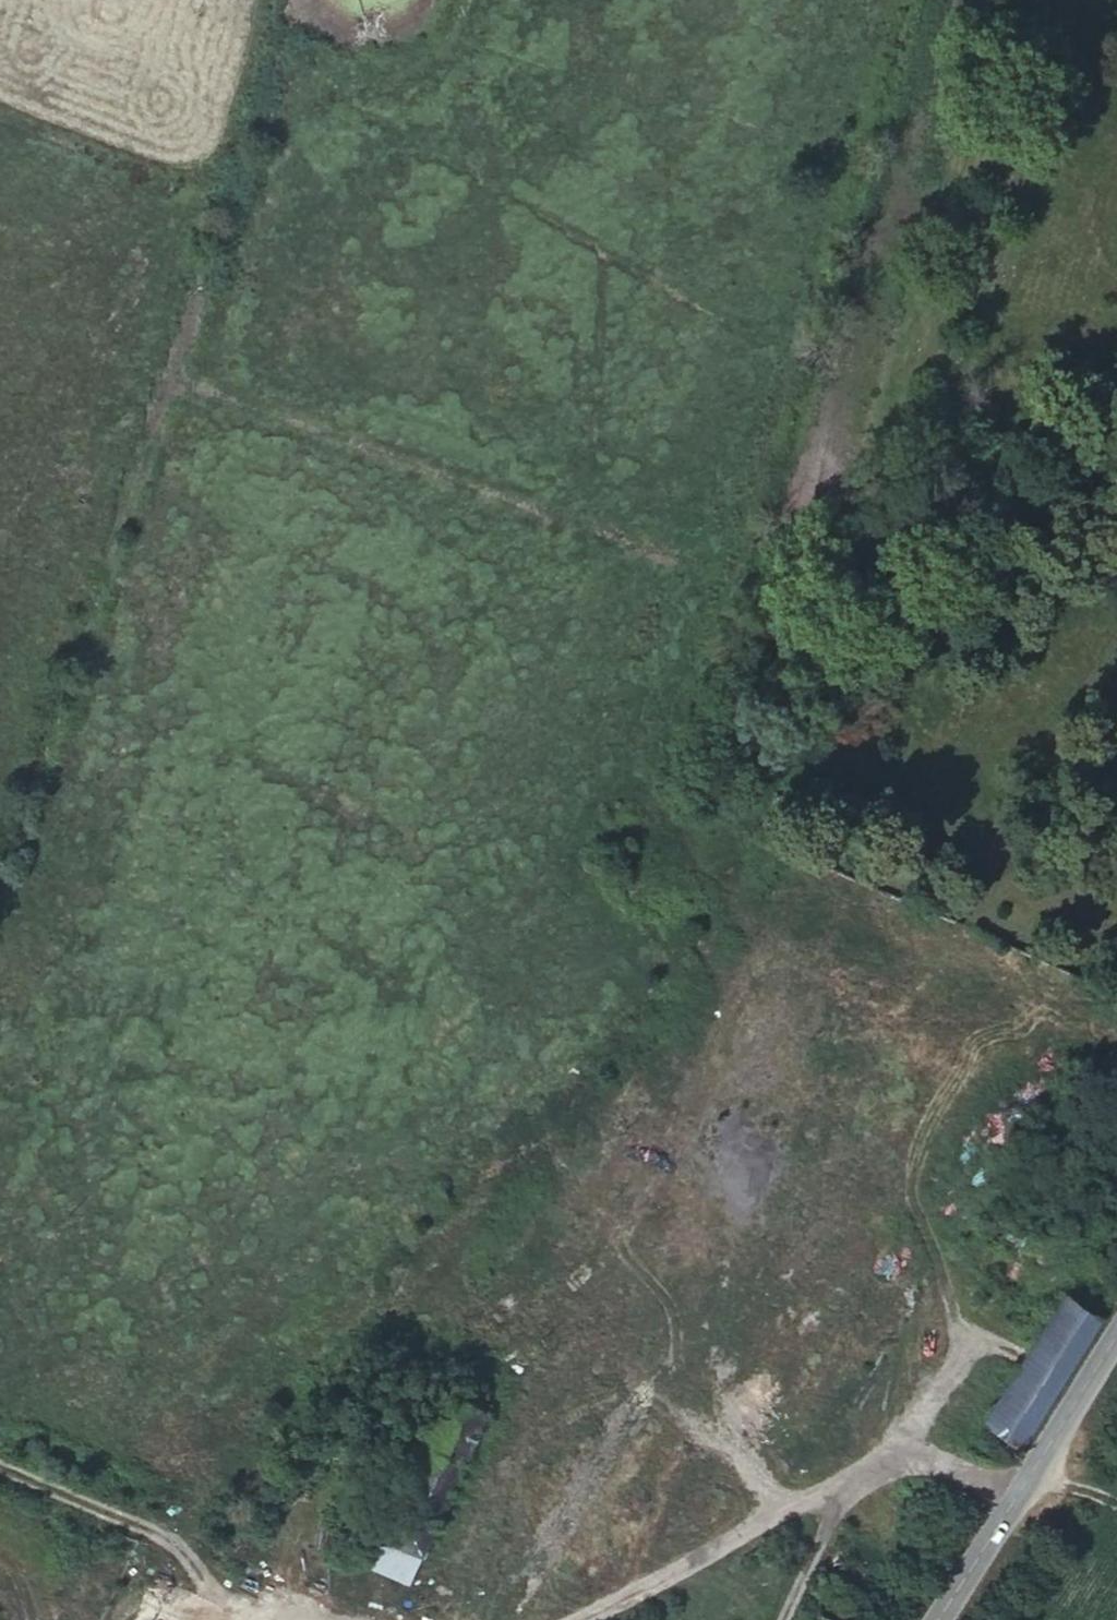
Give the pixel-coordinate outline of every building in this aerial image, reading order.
[(1033,1451),(1115,1321),(1067,1291),(986,1422),(1033,1451)] [(378,1501),(370,1527),(423,1549),(490,1396),(453,1383),(399,1508),(378,1501)]
